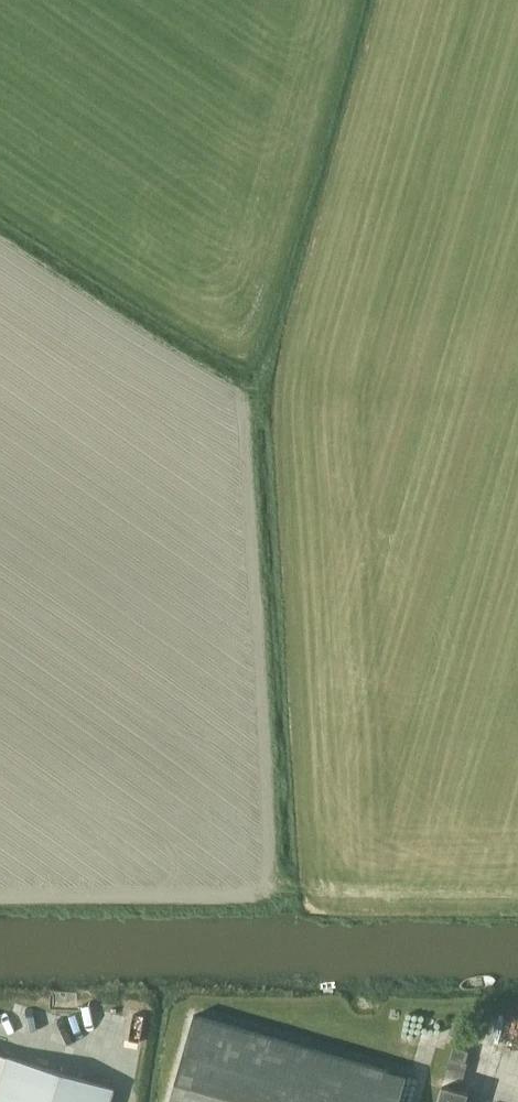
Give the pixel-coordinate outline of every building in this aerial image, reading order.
[(193,1014),(168,1101),(399,1101),(406,1075),(193,1014)] [(453,1042),(441,1084),(458,1089),(460,1090),(467,1066),(465,1065),(467,1058),(468,1058),(471,1047),(453,1042)] [(0,1055),(0,1101),(110,1101),(114,1089),(0,1055)] [(441,1084),(437,1101),(465,1101),(467,1094),(457,1091),(458,1089),(441,1084)]
